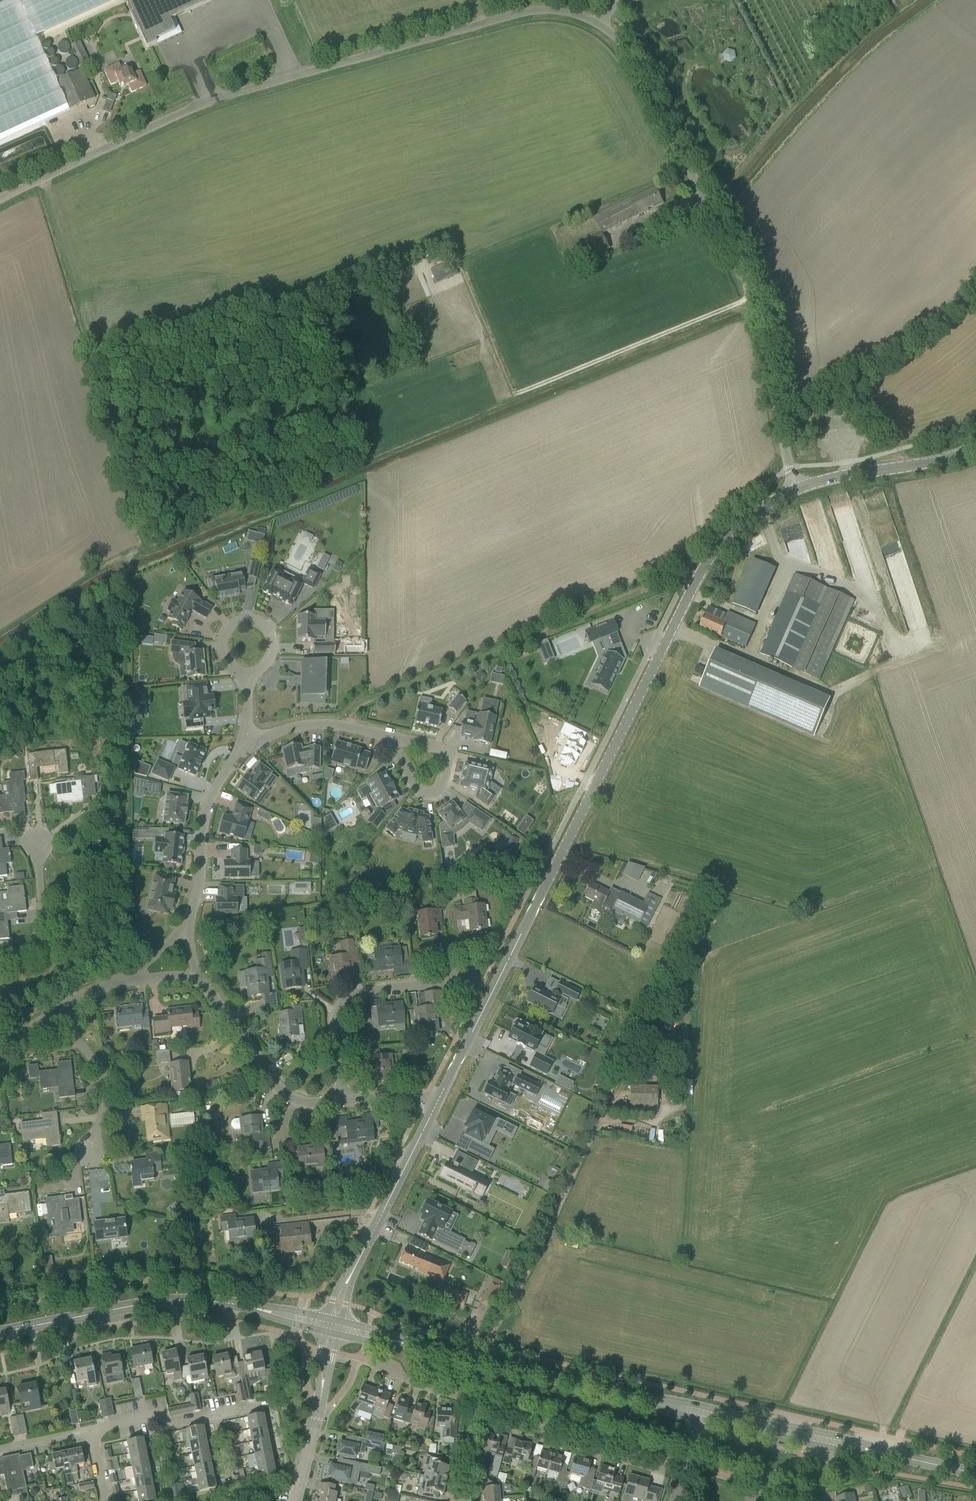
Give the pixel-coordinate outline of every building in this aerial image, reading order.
[(56,81),(36,35),(112,0),(0,0),(0,142),(69,110),(56,81)] [(146,47),(157,43),(155,40),(175,31),(170,20),(212,0),(125,0),(146,47)] [(70,46),(79,66),(89,61),(80,41),(70,46)] [(736,49),(724,50),(725,61),(737,60),(736,49)] [(128,85),(131,92),(146,86),(142,77),(139,71),(132,74),(130,70),(129,68),(127,69),(127,68),(122,70),(119,63),(104,70),(106,76),(111,85),(118,81),(120,86),(121,88),(123,87),(128,85)] [(81,69),(56,81),(69,110),(95,98),(81,69)] [(106,100),(114,102),(116,96),(109,93),(106,100)] [(594,218),(602,233),(638,215),(654,208),(663,204),(656,188),(647,192),(631,200),(594,218)] [(609,248),(602,233),(573,248),(581,263),(609,248)] [(429,257),(433,267),(445,263),(441,252),(435,254),(434,252),(430,254),(431,256),(429,257)] [(433,277),(436,284),(458,275),(455,268),(433,277)] [(257,542),(257,543),(262,544),(264,535),(256,533),(248,531),(247,536),(254,538),(257,542)] [(317,568),(322,570),(329,558),(323,555),(317,568)] [(753,558),(749,566),(772,576),(775,568),(755,559),(753,558)] [(841,563),(846,575),(853,573),(848,560),(841,563)] [(337,561),(333,570),(339,573),(343,564),(337,561)] [(248,577),(256,579),(260,563),(252,562),(248,577)] [(749,566),(739,589),(762,599),(772,576),(749,566)] [(308,570),(301,583),(313,589),(320,575),(308,570)] [(282,600),(281,602),(292,607),(302,586),(293,581),(292,583),(282,578),(283,576),(272,571),(262,592),(271,596),(272,595),(282,600)] [(245,591),(242,573),(210,579),(212,590),(216,590),(217,598),(240,594),(239,592),(245,591)] [(760,654),(818,679),(853,600),(796,574),(760,654)] [(710,591),(716,595),(723,585),(716,581),(710,591)] [(739,589),(733,604),(735,605),(756,614),(762,599),(739,589)] [(167,606),(168,608),(167,611),(171,613),(167,619),(173,622),(171,625),(181,631),(187,620),(187,619),(192,611),(206,619),(212,608),(199,600),(199,599),(184,590),(177,602),(173,600),(172,602),(170,603),(167,606)] [(255,599),(244,598),(243,608),(254,609),(255,599)] [(700,628),(709,632),(721,636),(747,647),(756,623),(728,611),(727,614),(709,607),(700,628)] [(328,623),(328,611),(314,611),(314,616),(298,616),(297,641),(314,641),(314,637),(325,637),(325,623),(328,623)] [(619,672),(626,657),(622,647),(619,649),(618,646),(610,649),(605,636),(618,631),(614,620),(585,631),(589,643),(602,638),(607,652),(607,653),(596,675),(591,672),(585,685),(591,688),(592,686),(607,693),(617,671),(619,672)] [(154,635),(153,643),(166,644),(166,637),(154,635)] [(142,636),(141,644),(152,646),(153,638),(142,636)] [(550,649),(547,640),(535,644),(539,654),(550,649)] [(170,653),(176,654),(177,657),(177,658),(177,659),(178,659),(178,660),(179,661),(180,661),(181,662),(183,662),(186,662),(187,678),(205,676),(203,651),(193,652),(192,644),(171,641),(170,653)] [(313,653),(335,654),(335,644),(313,644),(313,653)] [(748,704),(759,678),(710,658),(699,684),(748,704)] [(326,689),(326,679),(321,678),(321,672),(325,672),(325,661),(301,661),(300,677),(302,677),(301,687),(300,687),(301,685),(300,685),(299,703),(328,704),(328,701),(320,700),(320,689),(326,689)] [(481,672),(476,679),(481,683),(486,676),(481,672)] [(214,708),(216,706),(215,700),(213,699),(213,696),(207,697),(205,684),(187,686),(189,703),(183,703),(184,717),(189,717),(189,719),(209,717),(208,712),(211,712),(211,710),(214,710),(214,708)] [(456,713),(465,700),(458,695),(449,708),(456,713)] [(459,736),(473,739),(473,741),(490,745),(496,717),(495,717),(497,707),(482,704),(480,714),(479,713),(477,724),(463,720),(459,736)] [(414,722),(438,728),(442,710),(418,705),(414,722)] [(563,768),(572,769),(573,769),(574,768),(575,767),(577,763),(580,764),(581,761),(582,762),(587,753),(586,752),(588,747),(586,746),(589,739),(567,728),(563,737),(572,742),(562,762),(565,763),(563,768)] [(178,769),(195,776),(199,766),(200,766),(202,761),(201,761),(205,751),(188,744),(188,745),(181,742),(177,750),(185,753),(178,769)] [(330,762),(337,764),(337,765),(344,768),(345,766),(356,769),(356,768),(366,771),(371,754),(361,751),(362,750),(336,742),(330,762)] [(300,745),(282,749),(287,770),(294,768),(295,774),(310,772),(310,769),(319,768),(320,747),(308,747),(307,750),(301,751),(300,745)] [(491,756),(508,760),(510,754),(493,749),(491,756)] [(38,780),(36,768),(58,766),(59,774),(68,773),(66,750),(27,755),(30,781),(38,780)] [(134,774),(146,778),(151,767),(134,760),(134,774)] [(152,774),(169,781),(174,768),(158,761),(152,774)] [(459,787),(477,791),(475,798),(487,807),(495,796),(487,790),(492,770),(465,763),(459,787)] [(237,789),(253,801),(263,787),(267,791),(276,779),(270,774),(271,773),(259,764),(247,780),(245,778),(242,782),(240,782),(238,785),(238,787),(237,789)] [(324,778),(333,779),(334,769),(325,768),(324,778)] [(23,781),(25,780),(24,772),(9,774),(10,782),(6,782),(8,796),(0,797),(0,813),(13,812),(14,816),(25,815),(23,800),(25,800),(23,781)] [(357,792),(362,799),(373,793),(381,808),(398,798),(393,790),(395,789),(390,781),(389,782),(384,773),(367,783),(368,785),(357,792)] [(95,794),(93,776),(76,778),(76,782),(55,785),(57,803),(83,800),(82,795),(95,794)] [(134,789),(148,790),(149,782),(134,778),(134,789)] [(554,790),(562,794),(565,787),(565,786),(565,785),(565,784),(564,783),(563,783),(552,782),(551,784),(554,790)] [(187,806),(186,806),(187,797),(167,794),(164,822),(184,825),(185,815),(186,815),(187,806)] [(223,815),(218,833),(238,839),(249,842),(251,833),(246,831),(248,822),(252,809),(236,803),(232,818),(223,815)] [(444,822),(440,826),(441,835),(440,835),(442,848),(454,846),(452,833),(449,834),(448,831),(450,830),(451,831),(465,820),(482,831),(490,820),(475,810),(470,816),(461,810),(459,811),(452,803),(445,809),(444,808),(439,812),(440,813),(438,814),(444,822)] [(432,841),(429,821),(421,819),(422,814),(402,808),(402,810),(399,809),(386,828),(393,834),(397,829),(402,830),(402,832),(416,836),(417,835),(421,836),(422,842),(432,841)] [(322,809),(321,819),(330,812),(322,809)] [(261,810),(257,816),(267,821),(271,816),(261,810)] [(367,822),(375,828),(385,816),(378,810),(367,822)] [(324,818),(324,822),(329,831),(337,826),(330,814),(324,818)] [(314,829),(314,833),(320,834),(320,819),(312,819),(311,829),(314,829)] [(522,823),(517,830),(524,835),(529,828),(522,823)] [(137,831),(137,839),(149,839),(149,831),(137,831)] [(172,864),(181,865),(181,863),(182,862),(182,857),(182,856),(183,836),(165,834),(164,838),(155,838),(154,845),(154,853),(163,854),(162,863),(165,864),(172,864)] [(514,855),(518,839),(509,837),(508,844),(504,843),(501,852),(514,855)] [(7,876),(5,864),(11,864),(9,849),(2,849),(1,838),(0,838),(0,877),(7,876)] [(231,862),(224,862),(224,878),(230,878),(240,878),(249,878),(249,861),(246,861),(246,851),(231,851),(231,862)] [(625,876),(642,882),(646,867),(629,862),(625,876)] [(174,898),(175,896),(170,895),(174,880),(156,875),(148,909),(166,913),(167,908),(172,909),(172,907),(174,906),(176,900),(174,898)] [(294,883),(294,893),(310,893),(310,883),(294,883)] [(594,902),(590,910),(600,915),(604,907),(620,915),(620,916),(622,917),(622,916),(639,924),(639,923),(647,927),(658,904),(646,897),(642,904),(620,893),(620,894),(617,892),(616,894),(613,893),(612,894),(592,884),(589,890),(588,889),(587,889),(584,895),(585,896),(586,897),(585,898),(594,902)] [(6,914),(26,911),(23,886),(7,888),(8,892),(0,893),(0,914),(6,914)] [(233,886),(219,886),(219,898),(216,898),(216,905),(214,906),(214,911),(216,912),(216,914),(237,914),(237,900),(243,900),(243,886),(233,886)] [(450,887),(451,894),(460,893),(459,886),(450,887)] [(465,907),(453,908),(455,920),(469,919),(470,931),(485,929),(483,905),(477,906),(476,900),(475,889),(463,890),(464,901),(465,907)] [(418,913),(421,936),(436,935),(435,923),(441,922),(439,910),(418,913)] [(9,939),(6,914),(0,914),(0,940),(9,939)] [(340,942),(341,953),(342,953),(342,957),(331,958),(332,973),(333,983),(353,980),(351,963),(357,962),(355,949),(353,949),(352,941),(340,942)] [(394,969),(394,975),(408,973),(405,948),(374,951),(375,955),(370,956),(368,959),(368,963),(371,965),(371,971),(394,969)] [(256,961),(257,970),(246,972),(249,997),(268,994),(266,977),(272,977),(270,959),(269,953),(261,954),(261,960),(256,961)] [(301,970),(307,969),(306,955),(292,957),(292,963),(281,965),(283,979),(284,989),(303,987),(301,970)] [(575,1001),(579,993),(559,983),(555,991),(575,1001)] [(534,1008),(543,1012),(543,1010),(551,1014),(555,1006),(563,1010),(568,1000),(552,992),(550,996),(542,992),(542,994),(533,989),(527,1002),(535,1006),(534,1008)] [(419,1009),(415,1009),(418,1034),(437,1032),(435,1014),(441,1014),(439,992),(439,991),(425,993),(426,1004),(419,1005),(419,1009)] [(403,1017),(407,1016),(406,1009),(402,1010),(402,1003),(385,1005),(385,1000),(370,1001),(373,1024),(376,1027),(380,1026),(380,1023),(387,1022),(387,1024),(395,1023),(396,1028),(399,1030),(405,1030),(403,1017)] [(301,1023),(299,1005),(287,1007),(288,1013),(279,1014),(281,1029),(278,1029),(279,1036),(282,1036),(282,1038),(297,1036),(296,1024),(301,1023)] [(148,1023),(147,1013),(140,1014),(140,1007),(117,1010),(119,1027),(129,1026),(134,1025),(135,1029),(142,1029),(149,1028),(148,1023)] [(153,1019),(155,1033),(170,1031),(170,1027),(186,1025),(186,1029),(199,1028),(198,1013),(191,1014),(190,1008),(167,1010),(168,1017),(153,1019)] [(365,1009),(357,1010),(358,1019),(367,1018),(365,1009)] [(533,1052),(538,1043),(547,1048),(551,1039),(528,1027),(529,1026),(518,1020),(517,1020),(516,1020),(515,1020),(515,1021),(514,1021),(514,1022),(514,1023),(514,1024),(514,1025),(515,1025),(514,1027),(513,1027),(512,1028),(513,1029),(507,1039),(517,1044),(519,1046),(519,1045),(522,1047),(524,1048),(533,1052)] [(141,1034),(142,1046),(151,1045),(149,1033),(141,1034)] [(634,1042),(628,1054),(639,1060),(645,1049),(634,1042)] [(155,1052),(157,1064),(170,1063),(169,1050),(155,1052)] [(364,1052),(365,1066),(371,1065),(373,1083),(393,1080),(390,1055),(379,1057),(378,1050),(364,1052)] [(546,1074),(552,1062),(536,1054),(530,1066),(546,1074)] [(27,1066),(29,1076),(29,1077),(38,1076),(40,1087),(57,1085),(59,1099),(75,1097),(70,1061),(57,1063),(58,1070),(38,1072),(37,1065),(27,1066)] [(170,1064),(173,1092),(191,1090),(187,1062),(170,1064)] [(607,1080),(607,1079),(610,1074),(602,1070),(599,1075),(599,1076),(607,1080)] [(540,1087),(518,1076),(516,1079),(499,1071),(492,1084),(489,1083),(488,1085),(486,1084),(483,1091),(485,1092),(483,1094),(493,1099),(492,1101),(501,1105),(502,1104),(503,1104),(509,1092),(507,1091),(510,1083),(535,1096),(540,1087)] [(569,1090),(572,1083),(559,1076),(555,1083),(569,1090)] [(629,1112),(657,1113),(657,1087),(630,1086),(629,1112)] [(145,1121),(148,1143),(166,1141),(163,1114),(167,1114),(166,1105),(141,1108),(143,1121),(145,1121)] [(20,1123),(22,1142),(45,1139),(46,1147),(60,1146),(56,1112),(41,1114),(42,1121),(20,1123)] [(171,1125),(195,1124),(195,1112),(171,1113),(171,1125)] [(466,1125),(465,1128),(468,1130),(465,1136),(473,1139),(467,1150),(489,1161),(494,1150),(481,1143),(484,1137),(484,1138),(491,1126),(511,1136),(515,1128),(517,1129),(517,1128),(497,1118),(496,1120),(490,1117),(489,1120),(474,1112),(470,1119),(469,1119),(468,1121),(467,1121),(467,1122),(468,1122),(466,1125),(466,1124),(465,1125),(466,1125)] [(372,1129),(378,1128),(376,1114),(362,1115),(363,1121),(346,1123),(346,1117),(333,1119),(336,1144),(373,1140),(372,1129)] [(231,1125),(232,1127),(233,1128),(234,1129),(235,1130),(241,1129),(243,1144),(254,1143),(255,1149),(269,1147),(267,1133),(262,1134),(260,1117),(240,1119),(234,1120),(233,1121),(232,1122),(231,1124),(231,1125)] [(297,1149),(298,1159),(300,1169),(324,1166),(323,1154),(329,1154),(328,1140),(314,1141),(314,1147),(297,1149)] [(10,1144),(0,1145),(0,1165),(2,1165),(3,1166),(12,1165),(10,1144)] [(130,1163),(133,1187),(142,1186),(141,1182),(153,1180),(153,1173),(161,1172),(160,1160),(159,1153),(146,1155),(146,1161),(139,1162),(130,1163)] [(441,1176),(472,1191),(472,1193),(473,1193),(474,1192),(480,1195),(487,1183),(471,1175),(477,1162),(466,1156),(459,1169),(458,1168),(458,1167),(454,1165),(454,1166),(448,1163),(441,1176)] [(278,1189),(277,1178),(283,1177),(281,1163),(267,1165),(268,1171),(251,1173),(253,1192),(278,1189)] [(554,1183),(547,1180),(542,1188),(549,1192),(554,1183)] [(29,1192),(26,1192),(1,1195),(0,1189),(0,1222),(8,1221),(9,1221),(9,1216),(29,1213),(31,1213),(29,1192)] [(48,1219),(50,1219),(51,1223),(50,1223),(50,1227),(51,1227),(52,1236),(64,1234),(63,1232),(73,1230),(72,1222),(81,1221),(78,1199),(65,1201),(65,1196),(46,1199),(48,1219)] [(428,1201),(427,1202),(425,1201),(422,1208),(423,1209),(420,1215),(422,1216),(421,1220),(424,1222),(418,1234),(431,1240),(431,1239),(436,1242),(435,1242),(457,1253),(464,1239),(443,1229),(451,1212),(428,1201)] [(221,1217),(222,1225),(222,1231),(229,1230),(230,1241),(255,1238),(254,1229),(253,1219),(235,1221),(235,1215),(221,1217)] [(185,1218),(183,1225),(193,1228),(195,1220),(185,1218)] [(96,1241),(101,1240),(113,1239),(126,1237),(124,1221),(110,1222),(110,1220),(94,1222),(96,1241)] [(280,1240),(281,1243),(282,1253),(293,1252),(303,1251),(302,1247),(310,1246),(307,1224),(297,1225),(281,1227),(283,1239),(280,1240)] [(412,1237),(409,1244),(425,1253),(429,1246),(412,1237)] [(417,1271),(436,1278),(442,1263),(432,1259),(405,1248),(399,1262),(418,1269),(417,1271)] [(53,1272),(52,1257),(44,1257),(46,1273),(53,1272)] [(503,1262),(501,1267),(509,1271),(512,1267),(503,1262)] [(439,1284),(435,1297),(450,1301),(450,1300),(455,1301),(455,1303),(464,1306),(465,1302),(464,1302),(466,1297),(467,1294),(453,1290),(454,1289),(439,1284)] [(485,1291),(479,1304),(489,1309),(495,1297),(485,1291)] [(130,1350),(134,1367),(152,1364),(149,1346),(130,1350)] [(161,1354),(165,1373),(173,1372),(175,1380),(181,1379),(175,1351),(161,1354)] [(246,1374),(258,1372),(259,1379),(265,1378),(260,1353),(243,1357),(246,1374)] [(101,1356),(105,1377),(123,1374),(119,1356),(109,1358),(108,1354),(101,1356)] [(212,1358),(216,1377),(223,1375),(224,1379),(236,1376),(234,1368),(230,1368),(227,1355),(212,1358)] [(207,1379),(203,1356),(187,1360),(190,1376),(187,1377),(186,1378),(187,1383),(189,1384),(198,1382),(198,1381),(199,1380),(207,1379)] [(73,1362),(78,1383),(86,1381),(88,1387),(96,1386),(91,1358),(73,1362)] [(241,1379),(242,1384),(246,1402),(252,1400),(248,1378),(241,1379)] [(131,1380),(135,1398),(143,1397),(139,1379),(131,1380)] [(17,1388),(20,1402),(21,1405),(22,1412),(40,1409),(35,1384),(17,1388)] [(246,1402),(242,1384),(235,1386),(239,1403),(246,1402)] [(372,1415),(374,1408),(381,1389),(376,1387),(376,1390),(362,1385),(357,1399),(349,1409),(354,1413),(356,1410),(372,1415)] [(374,1408),(385,1411),(383,1417),(388,1418),(393,1406),(387,1404),(390,1395),(384,1393),(385,1391),(381,1389),(374,1408)] [(1,1407),(3,1414),(9,1413),(5,1390),(0,1391),(0,1407),(1,1407)] [(189,1395),(191,1405),(193,1413),(201,1411),(197,1394),(189,1395)] [(110,1398),(104,1400),(108,1417),(114,1416),(110,1398)] [(393,1418),(410,1423),(413,1410),(407,1408),(410,1401),(399,1398),(393,1418)] [(108,1417),(104,1400),(98,1401),(102,1418),(108,1417)] [(413,1410),(410,1423),(427,1427),(430,1415),(424,1413),(426,1406),(415,1403),(413,1410)] [(193,1413),(191,1405),(168,1410),(169,1418),(193,1413)] [(69,1411),(72,1425),(79,1424),(76,1410),(69,1411)] [(455,1439),(456,1422),(453,1421),(454,1411),(438,1410),(437,1426),(444,1427),(443,1438),(444,1438),(444,1443),(453,1444),(453,1439),(455,1439)] [(247,1422),(249,1430),(266,1427),(264,1420),(267,1419),(266,1414),(263,1414),(246,1417),(247,1418),(244,1418),(245,1423),(247,1422)] [(23,1415),(16,1417),(20,1435),(27,1434),(23,1415)] [(20,1435),(16,1417),(10,1418),(13,1436),(20,1435)] [(180,1431),(183,1443),(206,1439),(204,1432),(207,1431),(206,1426),(203,1426),(180,1431)] [(250,1434),(252,1443),(268,1439),(267,1432),(269,1431),(268,1426),(266,1427),(249,1430),(247,1431),(248,1435),(250,1434)] [(495,1458),(501,1459),(503,1454),(505,1446),(499,1444),(501,1435),(494,1433),(494,1436),(487,1434),(482,1453),(487,1454),(488,1451),(496,1453),(495,1458)] [(342,1454),(341,1457),(348,1459),(348,1458),(355,1460),(356,1452),(363,1454),(365,1448),(383,1452),(384,1444),(344,1435),(344,1436),(346,1436),(344,1444),(339,1443),(337,1453),(342,1454)] [(127,1446),(129,1455),(146,1451),(144,1444),(147,1443),(146,1438),(143,1439),(143,1438),(126,1442),(124,1443),(125,1447),(127,1446)] [(190,1448),(191,1454),(208,1451),(207,1444),(209,1443),(208,1438),(206,1439),(183,1443),(185,1449),(190,1448)] [(252,1447),(254,1455),(271,1451),(269,1444),(272,1443),(271,1438),(268,1439),(252,1443),(249,1443),(250,1447),(252,1447)] [(507,1448),(503,1462),(509,1464),(511,1460),(526,1464),(528,1457),(532,1445),(524,1443),(524,1444),(516,1441),(513,1450),(507,1448)] [(393,1446),(392,1453),(401,1455),(403,1448),(393,1446)] [(403,1454),(414,1456),(415,1450),(404,1448),(403,1454)] [(81,1449),(66,1452),(71,1474),(77,1473),(76,1466),(84,1464),(81,1449)] [(130,1459),(131,1467),(148,1464),(148,1463),(147,1456),(149,1455),(148,1450),(146,1451),(129,1455),(126,1455),(127,1459),(130,1459)] [(192,1459),(194,1467),(211,1464),(211,1463),(209,1456),(212,1455),(211,1450),(208,1451),(191,1454),(192,1455),(189,1455),(190,1460),(192,1459)] [(255,1459),(257,1467),(273,1464),(272,1457),(274,1456),(273,1451),(271,1451),(254,1455),(252,1455),(252,1460),(255,1459)] [(537,1467),(547,1470),(553,1452),(548,1451),(547,1453),(541,1451),(539,1458),(533,1456),(530,1468),(527,1477),(533,1479),(536,1470),(537,1467)] [(63,1469),(66,1485),(73,1483),(71,1474),(66,1452),(52,1455),(52,1457),(47,1458),(50,1472),(63,1469)] [(553,1452),(547,1470),(546,1477),(556,1480),(563,1482),(565,1474),(567,1466),(561,1464),(563,1458),(557,1456),(557,1453),(553,1452)] [(19,1454),(10,1456),(17,1490),(26,1488),(23,1471),(27,1470),(27,1469),(33,1467),(30,1454),(20,1456),(19,1454)] [(428,1455),(424,1475),(446,1480),(449,1466),(444,1465),(445,1459),(428,1455)] [(0,1460),(0,1476),(4,1475),(7,1492),(17,1490),(10,1456),(0,1458),(0,1460)] [(579,1487),(590,1490),(595,1470),(589,1469),(590,1463),(574,1458),(569,1474),(570,1474),(568,1480),(580,1484),(579,1487)] [(337,1459),(336,1467),(331,1466),(328,1477),(333,1478),(333,1481),(340,1482),(340,1481),(356,1485),(357,1476),(355,1476),(356,1471),(379,1476),(381,1468),(336,1459),(337,1459)] [(132,1471),(134,1479),(151,1476),(149,1469),(152,1468),(151,1463),(148,1463),(148,1464),(131,1467),(129,1467),(130,1472),(132,1471)] [(195,1472),(196,1479),(213,1476),(212,1469),(214,1468),(213,1463),(211,1463),(211,1464),(194,1467),(191,1468),(192,1472),(195,1472)] [(273,1464),(257,1467),(254,1468),(255,1472),(257,1472),(259,1480),(276,1477),(274,1469),(277,1468),(276,1463),(273,1464)] [(596,1482),(603,1484),(602,1489),(619,1494),(623,1479),(613,1476),(615,1470),(601,1466),(596,1482)] [(135,1484),(136,1492),(153,1488),(152,1481),(154,1480),(153,1475),(151,1476),(134,1479),(131,1480),(132,1484),(135,1484)] [(213,1476),(196,1479),(190,1481),(191,1487),(198,1485),(199,1492),(216,1489),(214,1481),(217,1480),(216,1475),(213,1476)] [(446,1480),(424,1475),(419,1496),(437,1499),(438,1493),(443,1494),(446,1480)] [(661,1490),(647,1486),(649,1481),(630,1475),(622,1500),(658,1500),(661,1490)] [(479,1495),(480,1500),(499,1498),(504,1498),(503,1484),(500,1484),(488,1480),(488,1488),(482,1488),(482,1495),(479,1495)] [(78,1485),(80,1492),(94,1489),(93,1482),(78,1485)] [(333,1493),(335,1486),(319,1484),(318,1491),(321,1491),(319,1500),(335,1500),(336,1493),(333,1493)] [(364,1490),(373,1492),(374,1486),(365,1484),(364,1490)] [(908,1485),(901,1488),(904,1496),(910,1494),(908,1485)] [(136,1492),(134,1492),(135,1496),(137,1496),(138,1500),(155,1500),(156,1500),(154,1494),(157,1492),(156,1487),(153,1488),(136,1492)] [(854,1493),(836,1497),(837,1500),(856,1500),(854,1493)]
